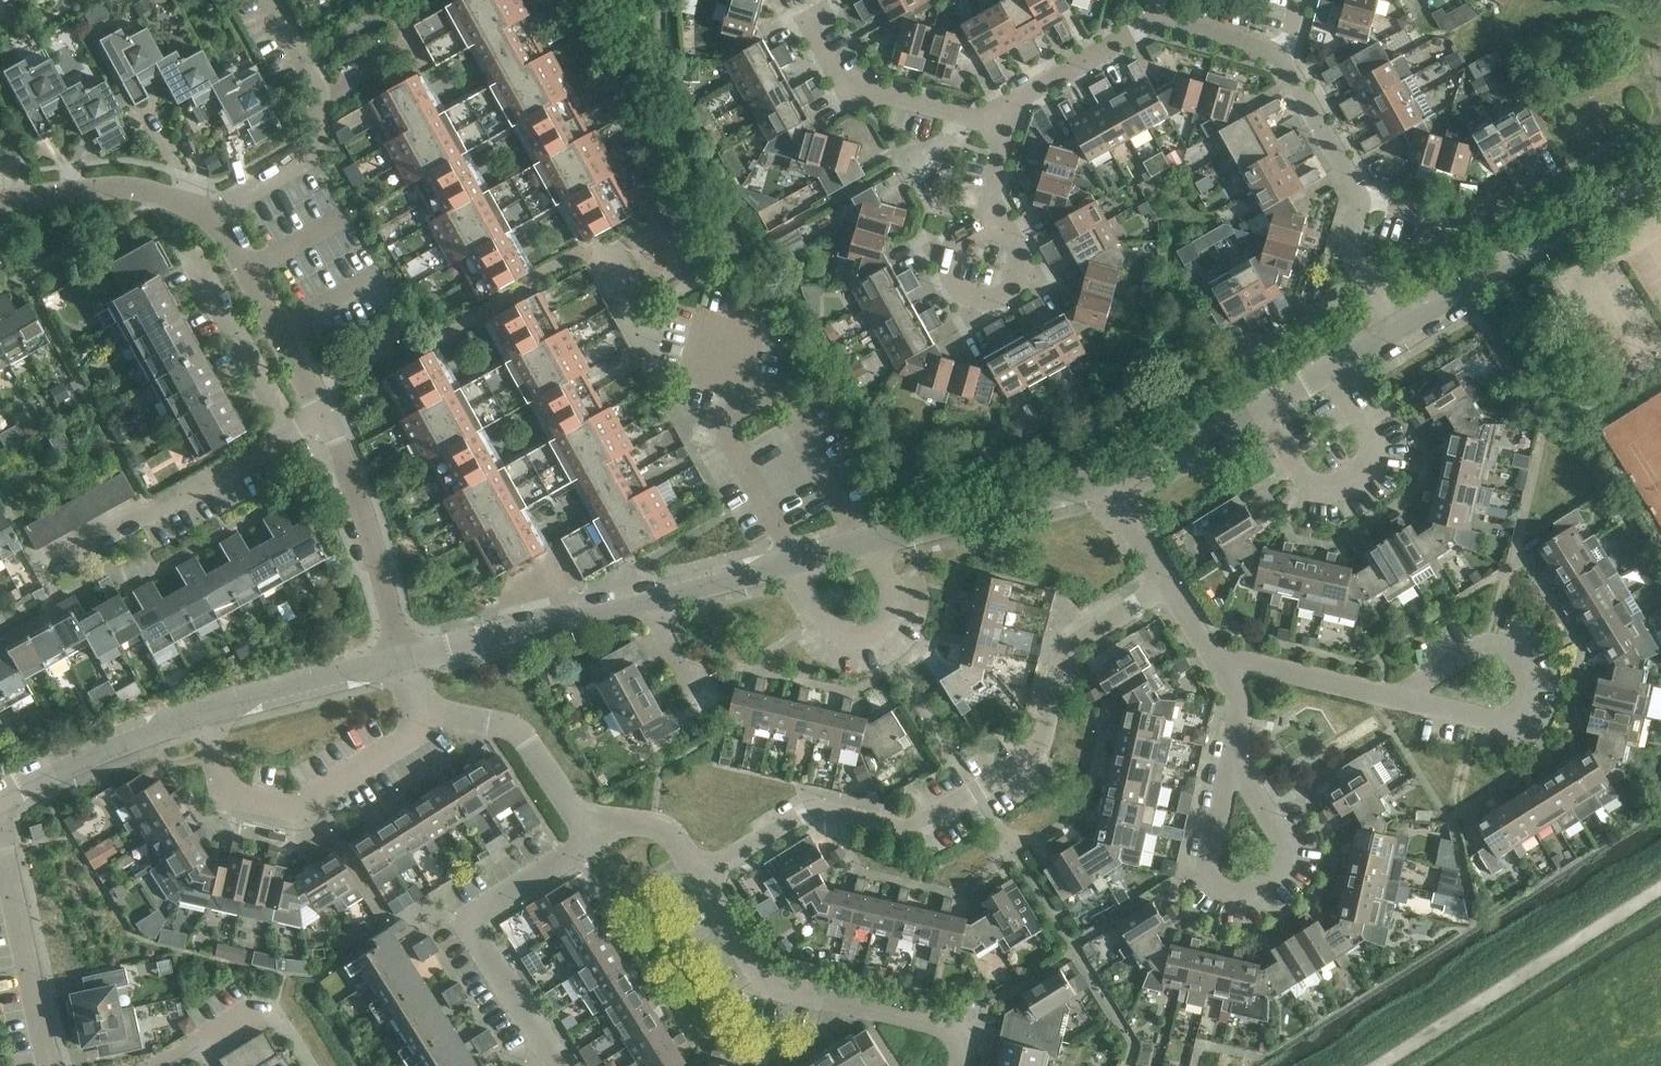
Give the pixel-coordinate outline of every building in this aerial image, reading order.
[(508,0),(459,0),(455,2),(455,0),(449,0),(435,8),(438,12),(447,8),(458,28),(508,0)] [(486,38),(531,13),(524,0),(508,0),(458,28),(469,48),(486,38)] [(730,4),(760,12),(763,0),(731,0),(730,4)] [(883,0),(862,0),(855,3),(860,12),(883,0)] [(892,21),(923,4),(931,0),(883,0),(860,12),(865,21),(885,10),(891,22),(892,21)] [(1043,31),(1026,0),(1004,0),(1001,2),(1034,59),(1042,54),(1033,37),(1043,31)] [(1059,12),(1052,0),(1026,0),(1043,31),(1054,25),(1063,42),(1073,37),(1059,12)] [(1059,12),(1069,6),(1065,0),(1052,0),(1059,12)] [(1379,0),(1346,0),(1345,6),(1375,14),(1379,0)] [(1436,14),(1445,32),(1478,15),(1471,0),(1464,0),(1436,14)] [(1025,64),(1034,59),(1001,2),(982,12),(1005,53),(1015,47),(1025,64)] [(756,27),(760,12),(730,4),(722,33),(736,37),(744,51),(764,40),(756,27)] [(919,24),(915,14),(925,8),(923,4),(892,21),(899,35),(895,50),(892,62),(922,71),(926,58),(935,28),(919,24)] [(1371,29),(1375,14),(1345,6),(1336,36),(1350,40),(1352,44),(1325,59),(1331,69),(1358,53),(1359,55),(1379,43),(1371,29)] [(994,58),(1005,53),(982,12),(961,24),(962,25),(973,45),(974,45),(994,82),(1004,76),(994,58)] [(480,67),(537,36),(526,17),(532,14),(531,13),(486,38),(469,48),(470,48),(480,67)] [(959,53),(973,45),(962,25),(949,32),(935,28),(926,58),(939,62),(935,76),(951,81),(959,53)] [(153,63),(161,58),(145,28),(127,37),(127,36),(124,37),(119,29),(97,40),(120,82),(121,82),(133,105),(148,97),(141,84),(159,74),(153,63)] [(547,55),(537,36),(480,67),(489,82),(491,86),(491,87),(553,52),(553,51),(547,55)] [(735,83),(789,53),(784,44),(771,51),(765,39),(764,40),(744,51),(723,63),(735,83)] [(1349,85),(1390,62),(1389,62),(1379,43),(1359,55),(1358,53),(1331,69),(1321,74),(1327,84),(1344,75),(1349,85)] [(1414,61),(1423,56),(1418,48),(1410,53),(1414,61)] [(1496,49),(1469,63),(1477,77),(1503,63),(1496,49)] [(208,85),(217,80),(200,50),(183,59),(182,58),(179,60),(174,51),(161,58),(153,63),(159,74),(176,104),(189,97),(194,106),(190,108),(199,123),(222,109),(208,85)] [(502,107),(519,97),(564,72),(553,52),(491,87),(502,107)] [(1452,69),(1461,63),(1463,63),(1457,52),(1446,58),(1452,69)] [(781,68),(794,61),(789,53),(735,83),(746,102),(787,79),(781,68)] [(57,93),(64,89),(48,58),(31,68),(30,66),(27,68),(22,59),(1,71),(24,113),(25,112),(37,136),(52,128),(45,115),(63,105),(57,93)] [(1170,117),(1158,96),(1137,60),(1128,66),(1137,83),(1127,89),(1149,129),(1170,117)] [(1343,114),(1408,77),(1407,74),(1399,78),(1390,62),(1349,85),(1355,95),(1339,105),(1343,114)] [(700,80),(700,66),(687,65),(687,79),(700,80)] [(266,107),(273,104),(256,72),(238,82),(238,80),(235,82),(230,73),(217,80),(208,85),(222,109),(231,126),(245,119),(250,128),(246,130),(254,144),(278,131),(271,118),(266,107)] [(436,92),(425,72),(419,75),(419,74),(408,80),(408,81),(382,95),(368,102),(380,123),(436,92)] [(513,126),(530,117),(575,92),(564,72),(519,97),(502,107),(513,126)] [(1198,114),(1209,74),(1208,73),(1205,83),(1176,75),(1172,88),(1158,96),(1170,117),(1183,110),(1198,114)] [(1232,106),(1236,92),(1239,82),(1209,74),(1198,114),(1212,118),(1219,132),(1240,120),(1232,106)] [(1149,129),(1127,89),(1116,95),(1106,77),(1098,82),(1130,140),(1149,129)] [(1371,123),(1411,101),(1402,85),(1410,81),(1408,77),(1343,114),(1348,122),(1365,113),(1371,123)] [(757,122),(811,91),(806,82),(793,90),(787,79),(746,102),(757,122)] [(57,93),(63,105),(80,135),(93,128),(98,137),(95,138),(102,153),(127,139),(120,126),(119,126),(114,116),(121,112),(104,81),(87,90),(86,89),(83,90),(78,81),(64,89),(57,93)] [(1111,151),(1130,140),(1098,82),(1089,87),(1099,104),(1088,110),(1111,151)] [(1456,100),(1458,92),(1459,90),(1448,87),(1445,97),(1456,100)] [(803,107),(816,100),(811,91),(757,122),(768,142),(788,131),(809,119),(803,107)] [(385,146),(430,121),(447,112),(444,107),(436,92),(380,123),(390,142),(384,145),(385,146)] [(525,146),(541,137),(580,115),(570,96),(576,93),(575,92),(530,117),(513,126),(513,127),(517,131),(525,146)] [(1111,151),(1088,110),(1077,116),(1068,99),(1058,105),(1076,137),(1091,162),(1110,151),(1111,151)] [(1231,152),(1271,129),(1265,119),(1282,109),(1276,99),(1240,120),(1219,132),(1231,152)] [(1402,132),(1423,120),(1411,101),(1371,123),(1377,134),(1360,144),(1366,153),(1403,133),(1402,132)] [(1526,104),(1493,123),(1528,186),(1537,181),(1525,159),(1536,153),(1533,148),(1547,141),(1530,111),(1526,104)] [(396,166),(441,141),(458,131),(447,112),(430,121),(385,146),(396,166)] [(580,115),(541,137),(525,146),(533,160),(535,165),(535,166),(597,131),(597,130),(591,133),(580,115)] [(809,119),(788,131),(796,145),(790,167),(790,168),(819,177),(831,137),(824,134),(816,132),(809,119)] [(1431,135),(1427,128),(1423,120),(1402,132),(1403,133),(1410,146),(1406,160),(1437,169),(1445,139),(1431,135)] [(1517,193),(1528,186),(1493,123),(1474,134),(1485,155),(1484,155),(1495,176),(1507,169),(1511,176),(1509,178),(1517,193)] [(1299,139),(1294,130),(1276,140),(1271,129),(1231,152),(1241,170),(1299,139)] [(407,186),(452,160),(469,151),(458,131),(441,141),(396,166),(407,186)] [(546,185),(563,176),(608,151),(597,131),(535,166),(546,185)] [(1471,163),(1484,155),(1485,155),(1474,134),(1460,143),(1445,139),(1437,169),(1467,177),(1471,163)] [(866,175),(857,159),(861,145),(831,137),(819,177),(830,195),(866,175)] [(1077,169),(1091,162),(1076,137),(1058,147),(1051,145),(1042,175),(1073,184),(1077,169)] [(1292,168),(1286,157),(1303,148),(1299,139),(1241,170),(1241,171),(1252,190),(1292,168)] [(1170,166),(1183,158),(1185,153),(1182,148),(1165,157),(1170,166)] [(424,202),(463,180),(480,171),(471,156),(469,151),(452,160),(407,186),(413,183),(424,202)] [(557,205),(574,196),(619,171),(608,151),(563,176),(546,185),(557,205)] [(209,171),(222,165),(217,156),(204,162),(209,171)] [(1264,211),(1284,199),(1321,179),(1316,169),(1298,178),(1292,168),(1252,190),(1263,211),(1264,211)] [(428,225),(474,200),(491,190),(490,189),(488,186),(480,171),(463,180),(424,202),(434,220),(428,224),(428,225)] [(568,225),(585,216),(624,194),(614,175),(620,172),(619,171),(574,196),(557,205),(560,210),(568,225)] [(1069,198),(1073,184),(1042,175),(1034,205),(1048,209),(1055,223),(1076,211),(1069,198)] [(857,229),(887,237),(891,223),(902,226),(907,210),(882,202),(873,187),(852,199),(861,214),(857,229)] [(440,245),(485,219),(502,210),(491,190),(474,200),(428,225),(440,245)] [(585,242),(595,237),(596,236),(597,236),(622,222),(622,221),(636,214),(624,194),(585,216),(568,225),(579,245),(585,242)] [(1298,247),(1306,217),(1292,213),(1284,199),(1264,211),(1271,224),(1267,238),(1298,247)] [(1044,256),(1107,221),(1095,201),(1076,211),(1055,223),(1062,234),(1049,242),(1039,247),(1044,256)] [(451,264),(496,239),(513,230),(502,210),(485,219),(440,245),(451,264)] [(1078,264),(1114,243),(1118,241),(1107,221),(1044,256),(1049,265),(1072,252),(1078,264)] [(1248,239),(1249,233),(1233,229),(1231,225),(1224,224),(1176,251),(1185,264),(1200,257),(1199,253),(1234,233),(1241,242),(1248,239)] [(887,237),(857,229),(847,226),(839,257),(856,262),(851,279),(855,285),(891,264),(883,252),(887,237)] [(468,281),(507,259),(524,249),(513,230),(496,239),(451,264),(451,265),(457,262),(468,281)] [(1289,277),(1298,247),(1267,238),(1263,252),(1249,260),(1262,281),(1272,300),(1283,294),(1278,286),(1281,284),(1283,275),(1289,277)] [(161,284),(157,276),(172,267),(158,241),(112,266),(126,292),(106,304),(116,323),(171,293),(164,282),(161,284)] [(1114,268),(1115,262),(1119,251),(1114,243),(1078,264),(1086,278),(1082,292),(1112,300),(1121,270),(1114,268)] [(519,280),(530,274),(529,272),(535,269),(524,249),(507,259),(468,281),(478,301),(519,279),(519,280)] [(1272,300),(1262,281),(1249,260),(1229,272),(1259,325),(1265,334),(1275,328),(1265,310),(1263,311),(1261,307),(1272,300)] [(862,308),(916,277),(911,268),(897,275),(891,264),(855,285),(850,288),(862,308)] [(104,278),(99,269),(81,278),(87,288),(104,278)] [(1251,330),(1259,325),(1229,272),(1209,283),(1216,294),(1204,301),(1218,325),(1230,319),(1232,323),(1243,316),(1251,330)] [(908,293),(921,286),(916,277),(862,308),(872,327),(914,304),(908,293)] [(1104,330),(1112,300),(1082,292),(1078,305),(1064,313),(1076,334),(1090,326),(1104,330)] [(127,343),(178,314),(174,306),(177,305),(171,293),(116,323),(127,343)] [(495,343),(551,312),(540,293),(502,314),(501,313),(490,320),(484,324),(495,343)] [(47,342),(27,306),(16,312),(5,294),(0,297),(0,303),(28,352),(47,342)] [(1076,334),(1064,313),(1053,320),(1040,297),(1031,302),(1068,365),(1087,354),(1076,334)] [(1047,376),(1068,365),(1031,302),(1022,307),(1035,330),(1025,335),(1047,376)] [(28,352),(0,303),(0,350),(8,364),(28,352)] [(932,307),(919,315),(914,304),(872,327),(883,347),(937,316),(932,307)] [(506,363),(524,353),(562,332),(551,312),(495,343),(504,359),(506,363)] [(186,321),(183,322),(178,314),(127,343),(138,362),(192,332),(186,321)] [(929,332),(942,325),(937,316),(883,347),(895,367),(899,365),(936,345),(929,332)] [(1047,376),(1025,335),(1014,341),(1001,319),(992,324),(1028,387),(1047,376)] [(1007,398),(1028,387),(992,324),(983,329),(996,352),(985,358),(999,383),(1007,398)] [(832,342),(839,338),(832,325),(825,329),(832,342)] [(517,383),(535,373),(579,348),(568,328),(562,332),(524,353),(506,363),(517,383)] [(195,345),(198,343),(192,332),(138,362),(149,381),(200,353),(195,345)] [(945,403),(957,361),(943,357),(936,345),(899,365),(902,370),(921,376),(916,395),(945,403)] [(450,368),(440,348),(434,352),(434,351),(384,380),(395,399),(433,378),(450,368)] [(547,394),(585,373),(591,370),(579,348),(535,373),(517,383),(529,404),(547,394)] [(160,401),(214,371),(207,359),(204,361),(200,353),(149,381),(160,401)] [(995,386),(999,383),(985,358),(971,365),(957,361),(945,403),(946,403),(949,392),(990,403),(995,386)] [(1483,397),(1466,370),(1458,358),(1436,371),(1443,382),(1421,396),(1430,411),(1422,416),(1425,421),(1443,410),(1467,395),(1473,403),(1483,397)] [(406,419),(444,397),(461,388),(459,384),(450,368),(433,378),(395,399),(406,419)] [(170,420),(221,392),(217,384),(220,382),(214,371),(160,401),(170,420)] [(540,422),(557,413),(595,391),(585,373),(547,394),(529,404),(540,422)] [(411,442),(455,417),(473,407),(461,388),(444,397),(406,419),(400,422),(411,442)] [(550,442),(568,432),(606,410),(595,391),(557,413),(540,422),(548,437),(550,442)] [(229,398),(226,400),(221,392),(170,420),(181,439),(235,410),(229,398)] [(1479,414),(1473,403),(1467,395),(1443,410),(1455,428),(1454,434),(1478,440),(1480,428),(1487,424),(1484,424),(1479,414)] [(423,463),(429,460),(485,429),(473,407),(455,417),(411,442),(423,463)] [(562,462),(579,452),(623,428),(612,407),(606,410),(568,432),(550,442),(562,462)] [(235,410),(181,439),(193,460),(243,432),(238,423),(242,421),(235,410)] [(17,424),(0,433),(0,439),(6,449),(25,439),(17,424)] [(1486,465),(1487,460),(1491,442),(1492,442),(1496,424),(1487,424),(1480,428),(1478,440),(1454,434),(1450,433),(1446,451),(1435,449),(1433,457),(1444,460),(1445,455),(1486,465)] [(573,483),(591,473),(629,451),(635,448),(623,428),(579,452),(562,462),(573,483)] [(439,478),(478,457),(495,447),(485,429),(429,460),(439,478)] [(56,456),(71,447),(62,431),(47,440),(56,456)] [(168,446),(147,459),(156,473),(177,460),(168,446)] [(450,497),(488,476),(505,466),(495,447),(478,457),(439,478),(450,497)] [(584,502),(601,492),(640,471),(629,451),(591,473),(573,483),(576,487),(584,502)] [(1498,462),(1487,460),(1486,465),(1445,455),(1444,460),(1440,477),(1480,486),(1484,469),(1495,471),(1498,462)] [(455,522),(500,497),(517,487),(505,466),(488,476),(450,497),(443,501),(455,522)] [(594,520),(612,511),(650,489),(640,471),(601,492),(584,502),(594,520)] [(123,502),(133,496),(134,496),(121,473),(110,479),(123,502)] [(1481,486),(1480,486),(1440,477),(1436,494),(1425,492),(1423,500),(1434,503),(1435,499),(1476,508),(1477,503),(1481,486)] [(112,508),(123,502),(110,479),(100,485),(112,508)] [(101,514),(112,508),(100,485),(89,491),(101,514)] [(606,542),(623,532),(668,507),(656,486),(650,489),(612,511),(594,520),(606,542)] [(467,542),(472,539),(529,508),(517,487),(500,497),(455,522),(467,542)] [(90,520),(101,514),(89,491),(77,497),(90,520)] [(1258,526),(1252,516),(1245,506),(1243,507),(1236,496),(1193,523),(1200,535),(1204,533),(1215,551),(1212,553),(1217,562),(1227,556),(1222,548),(1246,533),(1258,526)] [(79,526),(90,520),(77,497),(67,503),(79,526)] [(1487,506),(1477,503),(1476,508),(1435,499),(1434,503),(1430,521),(1433,522),(1457,527),(1470,530),(1474,512),(1485,515),(1487,506)] [(69,532),(79,526),(67,503),(56,509),(67,529),(69,532)] [(623,559),(624,558),(635,552),(679,527),(668,507),(623,532),(606,542),(617,561),(623,558),(623,559)] [(523,538),(540,528),(529,508),(472,539),(483,558),(522,537),(523,538)] [(1586,544),(1584,541),(1575,526),(1584,521),(1577,508),(1555,523),(1561,534),(1538,548),(1548,563),(1538,570),(1543,577),(1553,571),(1550,567),(1586,544)] [(69,532),(67,529),(56,509),(45,515),(52,529),(58,538),(69,532)] [(304,522),(292,529),(282,510),(272,515),(280,529),(303,570),(325,558),(304,522)] [(9,529),(0,512),(0,559),(1,560),(20,549),(9,529)] [(58,538),(52,529),(45,515),(34,521),(38,529),(47,544),(58,538)] [(303,570),(280,529),(272,515),(263,521),(272,538),(260,545),(281,582),(303,570)] [(1429,562),(1414,538),(1408,529),(1402,520),(1395,524),(1400,532),(1388,540),(1417,584),(1434,573),(1443,568),(1436,557),(1429,562)] [(47,544),(38,529),(34,521),(23,527),(36,550),(47,544)] [(1454,538),(1457,527),(1433,522),(1432,526),(1414,538),(1429,562),(1436,557),(1457,544),(1454,538)] [(551,547),(540,529),(540,528),(523,538),(522,537),(483,558),(494,578),(551,547)] [(1234,566),(1241,576),(1246,573),(1258,576),(1264,553),(1258,552),(1246,533),(1222,548),(1227,556),(1234,566)] [(281,582),(260,545),(248,552),(238,534),(229,539),(260,594),(281,582)] [(1601,535),(1595,538),(1593,535),(1584,541),(1586,544),(1550,567),(1553,571),(1562,586),(1607,558),(1598,543),(1604,539),(1601,535)] [(238,607),(260,594),(229,539),(219,545),(229,563),(217,569),(238,607)] [(1397,596),(1417,584),(1388,540),(1368,552),(1375,562),(1390,586),(1382,591),(1389,602),(1397,596)] [(1299,599),(1308,559),(1291,555),(1293,544),(1285,542),(1282,553),(1287,555),(1278,594),(1282,595),(1299,599)] [(1287,555),(1282,553),(1264,549),(1264,553),(1258,576),(1255,588),(1273,593),(1270,604),(1279,606),(1282,595),(1278,594),(1287,555)] [(1346,596),(1351,573),(1352,569),(1334,565),(1336,554),(1328,552),(1325,563),(1330,564),(1321,604),(1325,605),(1323,614),(1357,621),(1361,604),(1358,599),(1346,596)] [(238,607),(217,569),(205,576),(195,558),(185,563),(216,619),(238,607)] [(1607,580),(1617,574),(1607,558),(1562,586),(1571,600),(1561,607),(1566,615),(1576,608),(1574,605),(1609,583),(1607,580)] [(1330,564),(1325,563),(1308,559),(1299,599),(1297,607),(1314,611),(1313,615),(1322,617),(1323,614),(1325,605),(1321,604),(1330,564)] [(1382,591),(1390,586),(1375,562),(1356,574),(1351,573),(1346,596),(1358,599),(1361,604),(1382,591)] [(194,631),(216,619),(185,563),(175,569),(185,587),(174,593),(194,631)] [(1586,624),(1631,595),(1617,574),(1607,580),(1609,583),(1574,605),(1576,608),(1586,624)] [(958,593),(1023,608),(1024,604),(1008,600),(1012,582),(980,575),(975,592),(959,589),(958,593)] [(131,617),(120,598),(109,578),(99,583),(108,601),(96,608),(117,645),(138,633),(150,655),(151,655),(131,617)] [(194,631),(174,593),(162,600),(152,582),(142,587),(173,642),(194,631)] [(151,655),(173,642),(142,587),(132,593),(142,611),(131,617),(151,655)] [(1022,612),(1023,608),(958,593),(957,597),(973,601),(969,619),(1002,626),(1006,609),(1022,612)] [(1631,617),(1640,611),(1631,595),(1586,624),(1595,639),(1585,645),(1590,652),(1600,646),(1598,642),(1633,620),(1631,617)] [(117,645),(96,608),(84,615),(74,596),(64,602),(87,644),(95,657),(117,645)] [(66,656),(87,644),(64,602),(42,614),(66,656)] [(1652,637),(1641,621),(1645,618),(1640,611),(1631,617),(1633,620),(1598,642),(1600,646),(1610,662),(1613,660),(1652,637)] [(70,664),(66,656),(42,614),(21,626),(45,668),(49,676),(55,677),(69,670),(70,664)] [(998,643),(1002,626),(969,619),(965,636),(949,632),(948,636),(1013,651),(1013,647),(998,643)] [(45,668),(21,626),(0,638),(0,640),(23,680),(45,668)] [(1104,688),(1107,693),(1118,686),(1118,685),(1141,670),(1147,679),(1156,673),(1158,672),(1152,664),(1150,665),(1139,647),(1141,645),(1133,634),(1104,652),(1110,663),(1095,673),(1104,688)] [(1012,655),(1013,651),(948,636),(947,641),(963,645),(959,662),(962,662),(985,668),(992,670),(996,652),(1012,655)] [(1637,668),(1640,657),(1645,658),(1660,651),(1652,637),(1613,660),(1616,664),(1611,685),(1612,685),(1611,686),(1638,693),(1644,670),(1637,668)] [(23,680),(0,640),(0,690),(9,706),(31,694),(23,680)] [(612,709),(650,688),(636,664),(643,660),(633,642),(602,659),(611,676),(598,684),(612,709)] [(975,692),(975,691),(984,685),(982,680),(985,668),(962,662),(960,668),(940,680),(962,715),(970,709),(964,699),(975,692)] [(1156,673),(1147,679),(1141,670),(1118,685),(1118,686),(1130,705),(1129,710),(1130,710),(1130,711),(1153,716),(1156,703),(1160,700),(1155,691),(1164,686),(1156,673)] [(747,743),(762,678),(758,677),(754,693),(737,689),(729,721),(747,726),(743,742),(747,743)] [(773,731),(780,699),(763,695),(767,679),(762,678),(747,743),(751,744),(755,727),(773,731)] [(1587,691),(1590,681),(1580,678),(1577,688),(1587,691)] [(1612,685),(1611,685),(1599,682),(1594,705),(1634,714),(1645,716),(1653,685),(1643,683),(1639,702),(1636,702),(1638,693),(1611,686),(1612,685)] [(790,736),(786,752),(791,753),(805,688),(801,687),(797,703),(780,699),(773,731),(790,736)] [(650,688),(612,709),(626,735),(640,727),(649,744),(680,727),(670,709),(663,713),(650,688)] [(816,741),(823,709),(806,705),(810,689),(805,688),(791,753),(795,754),(799,738),(816,741)] [(1651,714),(1660,715),(1660,689),(1654,688),(1651,714)] [(0,690),(0,711),(9,706),(0,690)] [(834,763),(849,698),(845,697),(841,713),(823,709),(816,741),(833,745),(830,762),(834,763)] [(860,752),(862,745),(867,722),(868,719),(850,715),(853,699),(849,698),(834,763),(838,764),(842,748),(860,752)] [(1160,740),(1161,736),(1165,719),(1171,721),(1176,701),(1160,700),(1156,703),(1153,716),(1130,711),(1130,710),(1129,710),(1125,709),(1121,727),(1110,724),(1108,732),(1119,735),(1120,731),(1160,740)] [(1645,716),(1634,714),(1594,705),(1589,727),(1600,730),(1601,730),(1602,729),(1629,735),(1626,746),(1638,748),(1645,716)] [(867,722),(862,745),(872,747),(881,762),(903,748),(904,751),(913,745),(891,711),(872,723),(867,722)] [(1580,725),(1582,714),(1572,712),(1570,723),(1580,725)] [(1203,745),(1206,732),(1195,729),(1192,743),(1203,745)] [(1624,758),(1626,746),(1629,735),(1602,729),(1601,730),(1600,730),(1596,751),(1591,754),(1605,774),(1614,768),(1620,769),(1622,757),(1624,758)] [(1172,738),(1161,736),(1160,740),(1120,731),(1119,735),(1115,752),(1155,762),(1159,744),(1170,747),(1172,738)] [(1605,774),(1591,754),(1589,751),(1580,757),(1577,752),(1571,756),(1568,751),(1561,755),(1564,761),(1566,765),(1570,763),(1593,799),(1596,796),(1602,805),(1619,795),(1613,786),(1625,778),(1620,769),(1614,768),(1605,774)] [(1163,763),(1155,762),(1115,752),(1111,770),(1100,768),(1098,776),(1105,778),(1109,779),(1110,774),(1150,783),(1151,779),(1159,781),(1163,763)] [(1382,785),(1376,776),(1370,767),(1373,765),(1365,753),(1336,772),(1343,783),(1328,793),(1340,813),(1351,806),(1382,785)] [(523,797),(516,786),(496,754),(484,762),(482,759),(463,771),(484,806),(491,817),(523,797)] [(1557,766),(1560,770),(1551,775),(1574,811),(1579,820),(1602,805),(1596,796),(1593,799),(1570,763),(1566,765),(1564,761),(1557,766)] [(484,806),(463,771),(448,781),(441,771),(434,776),(440,786),(444,783),(465,818),(469,816),(484,806)] [(169,800),(167,796),(157,780),(147,787),(140,774),(115,790),(132,818),(122,824),(127,832),(137,826),(135,822),(169,800)] [(1103,785),(1107,786),(1105,796),(1156,808),(1162,782),(1159,781),(1151,779),(1150,783),(1110,774),(1109,779),(1105,778),(1103,785)] [(1574,811),(1551,775),(1536,784),(1530,775),(1523,779),(1529,789),(1533,787),(1555,822),(1559,820),(1574,811)] [(475,826),(469,816),(465,818),(444,783),(440,786),(425,795),(447,830),(461,821),(468,830),(475,826)] [(1386,810),(1380,799),(1390,792),(1385,783),(1382,785),(1351,806),(1362,824),(1361,829),(1385,835),(1386,829),(1387,823),(1392,820),(1386,810)] [(1564,829),(1559,820),(1555,822),(1533,787),(1529,789),(1514,799),(1536,834),(1551,825),(1556,834),(1564,829)] [(182,798),(180,794),(177,790),(167,796),(169,800),(135,822),(137,826),(147,841),(181,819),(172,804),(182,798)] [(447,830),(425,795),(410,805),(403,795),(396,800),(402,810),(406,807),(428,841),(432,839),(447,830)] [(1152,825),(1156,808),(1105,796),(1101,813),(1090,810),(1088,819),(1099,821),(1100,817),(1140,827),(1141,822),(1152,825)] [(1536,834),(1514,799),(1499,808),(1492,798),(1485,803),(1491,813),(1495,810),(1517,846),(1521,843),(1536,834)] [(1186,813),(1189,802),(1179,800),(1177,811),(1186,813)] [(432,839),(428,841),(406,807),(402,810),(388,819),(409,853),(424,844),(431,854),(438,849),(432,839)] [(77,840),(93,834),(82,808),(67,815),(77,840)] [(1324,823),(1333,817),(1328,808),(1318,814),(1324,823)] [(1491,813),(1476,822),(1489,844),(1478,851),(1492,874),(1503,867),(1498,858),(1513,848),(1519,858),(1523,855),(1527,852),(1521,843),(1517,846),(1495,810),(1491,813)] [(520,835),(538,823),(533,815),(515,826),(520,835)] [(1141,822),(1140,827),(1100,817),(1099,821),(1095,839),(1122,846),(1119,857),(1122,863),(1138,866),(1146,832),(1150,833),(1152,825),(1141,822)] [(193,837),(191,834),(181,819),(147,841),(156,856),(146,862),(151,870),(161,863),(159,859),(193,837)] [(409,853),(388,819),(373,829),(366,819),(358,823),(365,834),(369,831),(390,865),(394,863),(409,853)] [(33,841),(42,838),(45,837),(40,824),(29,828),(33,841)] [(205,835),(203,831),(201,828),(191,834),(193,837),(159,859),(161,863),(151,870),(150,871),(168,899),(175,904),(178,899),(188,882),(182,873),(203,860),(206,858),(196,842),(205,835)] [(1181,840),(1184,829),(1176,828),(1174,838),(1181,840)] [(1343,844),(1340,853),(1352,855),(1353,851),(1392,860),(1393,856),(1405,858),(1410,835),(1386,829),(1385,835),(1361,829),(1358,829),(1354,847),(1343,844)] [(1059,845),(1068,839),(1062,830),(1054,836),(1059,845)] [(365,834),(349,844),(370,878),(377,888),(400,873),(394,863),(390,865),(369,831),(365,834)] [(489,843),(485,846),(490,854),(494,852),(508,843),(503,834),(489,843)] [(809,835),(765,864),(772,875),(773,874),(785,893),(784,894),(789,902),(800,896),(795,888),(818,873),(829,866),(809,835)] [(1087,838),(1072,847),(1079,857),(1093,881),(1100,892),(1108,887),(1102,876),(1122,863),(1119,857),(1122,846),(1095,839),(1087,838)] [(94,870),(106,863),(96,847),(84,854),(94,870)] [(1079,857),(1073,848),(1072,847),(1052,859),(1056,864),(1045,871),(1063,901),(1073,894),(1093,881),(1079,857)] [(837,862),(846,856),(840,848),(831,853),(837,862)] [(1405,858),(1393,856),(1392,860),(1353,851),(1352,855),(1348,873),(1399,885),(1403,867),(1405,858)] [(362,897),(356,887),(334,852),(318,862),(311,853),(304,857),(310,867),(314,865),(336,899),(339,897),(346,907),(362,897)] [(239,913),(251,861),(228,856),(226,868),(227,868),(221,896),(211,894),(208,906),(239,913)] [(226,868),(222,867),(205,863),(203,860),(182,873),(188,882),(178,899),(208,906),(211,894),(221,896),(227,868),(226,868)] [(270,878),(271,878),(274,866),(251,861),(239,913),(261,918),(271,920),(274,908),(264,906),(270,878)] [(346,907),(339,897),(336,899),(314,865),(310,867),(294,877),(296,880),(309,901),(316,912),(332,902),(338,912),(346,907)] [(835,893),(830,892),(818,873),(795,888),(800,896),(789,902),(796,913),(812,903),(818,913),(830,916),(831,916),(836,893),(835,893)] [(1395,901),(1399,885),(1348,873),(1344,890),(1333,887),(1331,896),(1342,899),(1343,894),(1382,903),(1383,899),(1395,901)] [(847,943),(862,878),(858,877),(854,893),(836,889),(835,893),(836,893),(831,916),(830,916),(829,921),(846,926),(843,942),(847,943)] [(292,883),(271,878),(270,878),(264,906),(274,908),(271,920),(302,927),(299,907),(309,901),(296,880),(292,883)] [(872,932),(880,899),(863,895),(866,879),(862,878),(847,943),(851,944),(855,928),(872,932)] [(1043,928),(1036,917),(1013,879),(999,888),(1001,891),(983,902),(990,913),(992,912),(1007,936),(998,941),(1004,952),(1043,928)] [(979,895),(988,889),(982,880),(973,886),(979,895)] [(591,911),(590,909),(579,892),(576,893),(568,881),(537,901),(557,933),(591,911)] [(1443,883),(1441,893),(1448,895),(1458,897),(1459,895),(1461,887),(1457,886),(1443,883)] [(890,952),(906,888),(901,887),(897,903),(880,899),(872,932),(890,936),(886,951),(890,952)] [(916,942),(923,909),(906,905),(910,889),(906,888),(890,952),(895,954),(899,937),(916,942)] [(1377,926),(1382,903),(1343,894),(1342,899),(1337,916),(1341,917),(1364,923),(1377,926)] [(1464,898),(1448,895),(1444,911),(1468,917),(1464,898)] [(934,962),(949,898),(944,897),(940,913),(923,909),(916,942),(933,946),(930,961),(934,962)] [(961,946),(966,923),(967,919),(949,915),(953,899),(949,898),(934,962),(938,963),(942,948),(960,952),(961,946)] [(394,914),(401,909),(396,901),(389,906),(394,914)] [(1130,945),(1154,929),(1165,922),(1152,903),(1118,924),(1129,942),(1119,949),(1124,958),(1135,952),(1130,945)] [(1301,921),(1310,916),(1304,907),(1296,912),(1301,921)] [(159,909),(146,919),(155,930),(168,920),(159,909)] [(558,958),(613,924),(611,920),(601,926),(591,911),(557,933),(566,948),(556,955),(558,958)] [(986,948),(998,941),(1007,936),(992,912),(990,913),(972,924),(966,923),(961,946),(973,949),(976,954),(986,947),(986,948)] [(1388,929),(1377,926),(1364,923),(1341,917),(1339,922),(1321,934),(1337,958),(1345,953),(1355,946),(1354,945),(1364,939),(1385,948),(1388,929)] [(387,938),(405,925),(401,919),(367,940),(373,948),(343,967),(349,977),(360,970),(368,983),(402,962),(387,938)] [(359,936),(369,930),(363,921),(354,928),(359,936)] [(1337,958),(1321,934),(1315,923),(1295,935),(1317,970),(1335,959),(1342,969),(1351,963),(1345,953),(1337,958)] [(580,971),(615,949),(605,934),(616,927),(613,924),(558,958),(561,962),(571,956),(580,971)] [(1271,940),(1280,934),(1275,925),(1266,931),(1271,940)] [(1173,950),(1171,949),(1166,948),(1154,929),(1130,945),(1135,952),(1149,972),(1154,969),(1167,972),(1173,950)] [(161,930),(160,942),(181,942),(181,930),(161,930)] [(1322,978),(1317,970),(1295,935),(1276,948),(1282,958),(1304,993),(1306,988),(1317,985),(1322,978)] [(415,954),(432,943),(428,936),(411,947),(415,954)] [(786,955),(795,949),(787,936),(778,942),(786,955)] [(1206,996),(1215,955),(1198,951),(1201,940),(1192,938),(1190,949),(1194,950),(1184,991),(1189,992),(1187,1002),(1204,1006),(1206,996)] [(432,943),(415,954),(420,962),(437,951),(432,943)] [(243,963),(246,950),(219,944),(216,957),(243,963)] [(1194,950),(1190,949),(1172,945),(1171,949),(1173,950),(1167,972),(1154,969),(1149,972),(1142,988),(1161,992),(1163,986),(1180,990),(1178,1000),(1187,1002),(1189,992),(1184,991),(1194,950)] [(1265,995),(1259,969),(1259,965),(1241,961),(1244,949),(1236,948),(1233,959),(1237,960),(1228,1001),(1232,1002),(1230,1012),(1268,1022),(1269,1001),(1268,999),(1265,995)] [(580,971),(570,977),(582,996),(592,990),(627,968),(637,961),(635,957),(624,964),(615,949),(580,971)] [(1237,960),(1233,959),(1215,955),(1206,996),(1223,1000),(1221,1010),(1230,1012),(1232,1002),(1228,1001),(1237,960)] [(1304,993),(1282,958),(1264,970),(1259,969),(1265,995),(1268,999),(1278,993),(1279,994),(1290,988),(1296,998),(1304,993)] [(306,974),(306,973),(305,961),(286,960),(285,972),(306,974)] [(592,990),(582,996),(594,1014),(604,1008),(639,987),(629,971),(639,965),(637,961),(627,968),(592,990)] [(372,1014),(417,985),(402,962),(368,983),(378,998),(366,1005),(372,1014)] [(886,980),(888,969),(875,966),(873,977),(886,980)] [(75,1021),(118,1011),(113,988),(127,985),(124,970),(91,977),(94,990),(70,995),(71,999),(68,1004),(70,1014),(75,1017),(75,1021)] [(898,983),(901,972),(890,970),(887,980),(898,983)] [(1065,1003),(1077,995),(1061,970),(1023,994),(1030,1004),(1010,1017),(1005,1016),(1002,1028),(1062,1041),(1063,1036),(1060,1035),(1065,1013),(1068,1014),(1069,1010),(1065,1003)] [(543,993),(551,988),(545,978),(537,983),(543,993)] [(445,1000),(462,989),(458,983),(441,993),(445,1000)] [(398,1030),(432,1008),(417,985),(372,1014),(378,1024),(390,1016),(398,1030)] [(606,1033),(660,999),(658,995),(648,1002),(639,987),(604,1008),(613,1023),(603,1030),(606,1033)] [(462,989),(445,1000),(449,1008),(467,997),(462,989)] [(627,1046),(662,1024),(653,1009),(663,1003),(660,999),(606,1033),(608,1037),(618,1031),(627,1046)] [(108,1055),(140,1048),(132,1008),(118,1011),(75,1021),(76,1025),(73,1029),(76,1039),(80,1042),(81,1046),(105,1041),(108,1055)] [(401,1060),(446,1032),(432,1008),(398,1030),(407,1044),(395,1051),(401,1060)] [(566,1029),(573,1025),(566,1014),(559,1018),(566,1029)] [(682,1032),(672,1039),(662,1024),(627,1046),(637,1061),(629,1065),(637,1065),(639,1064),(639,1065),(674,1043),(684,1036),(682,1032)] [(1062,1041),(1002,1028),(999,1041),(1004,1042),(999,1065),(1046,1065),(1049,1054),(1058,1056),(1062,1041)] [(474,1047),(491,1036),(487,1029),(470,1040),(474,1047)] [(871,1037),(867,1030),(855,1038),(852,1034),(837,1044),(831,1034),(823,1039),(829,1049),(833,1047),(845,1065),(889,1065),(886,1061),(871,1037)] [(266,1061),(277,1054),(263,1032),(252,1039),(266,1061)] [(461,1055),(446,1032),(401,1060),(405,1065),(414,1065),(419,1063),(421,1065),(444,1065),(461,1055)] [(491,1036),(474,1047),(479,1054),(496,1043),(491,1036)] [(684,1065),(687,1063),(676,1047),(686,1040),(684,1036),(674,1043),(639,1065),(639,1064),(637,1065),(681,1065),(684,1065)] [(260,1065),(266,1061),(252,1039),(240,1046),(253,1065),(258,1065),(260,1065)] [(240,1046),(229,1053),(238,1065),(253,1065),(240,1046)] [(833,1047),(829,1049),(814,1059),(818,1065),(845,1065),(833,1047)] [(280,1052),(277,1054),(266,1061),(260,1065),(289,1065),(280,1052)] [(599,1063),(592,1052),(583,1057),(589,1065),(594,1065),(599,1063)] [(229,1053),(218,1059),(222,1065),(238,1065),(229,1053)] [(461,1055),(444,1065),(468,1065),(461,1055)]
